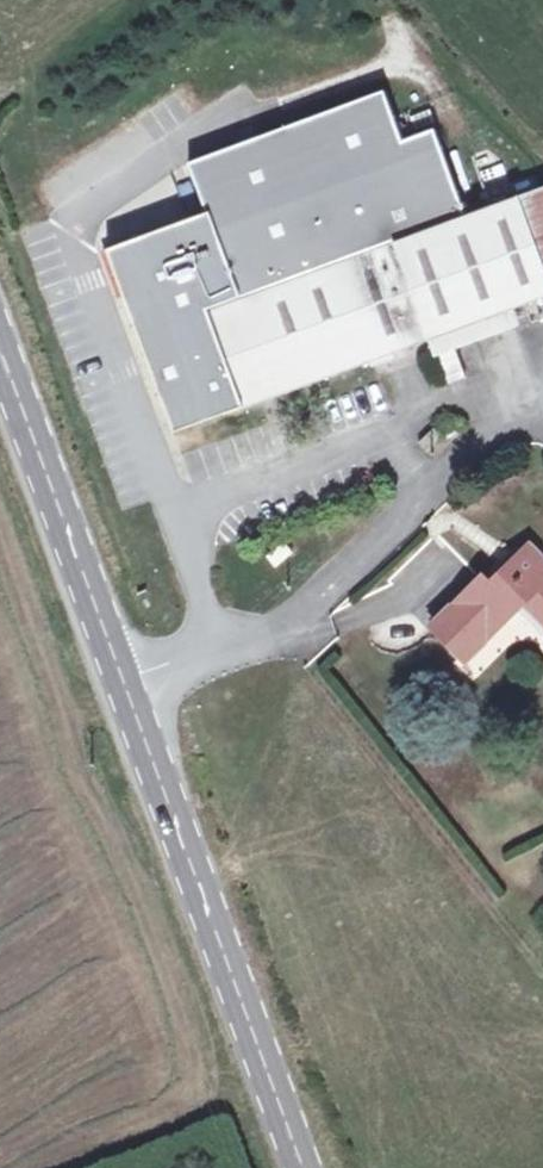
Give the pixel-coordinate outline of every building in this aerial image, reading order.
[(114,250),(177,437),(542,297),(542,187),(467,221),(436,132),(402,143),(384,95),(192,167),(208,217),(114,250)] [(437,628),(462,654),(477,640),(483,646),(526,600),(542,617),(542,561),(530,548),(522,556),(499,580),(492,587),(484,579),(437,628)] [(491,573),(499,580),(522,556),(515,548),(491,573)] [(477,640),(462,654),(468,660),(483,646),(477,640)]
